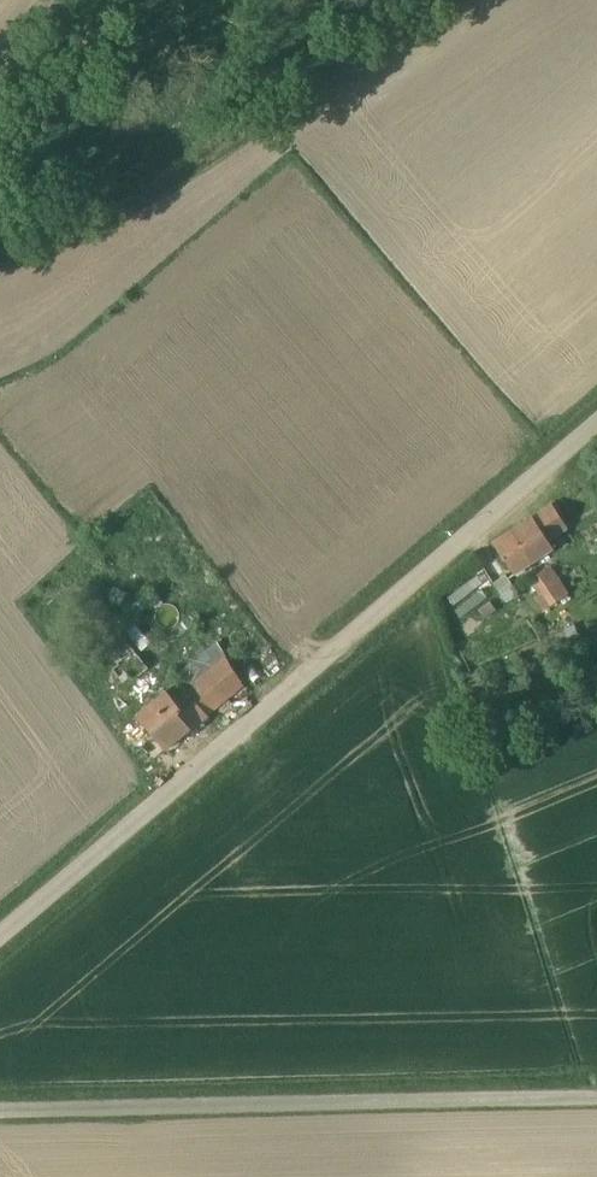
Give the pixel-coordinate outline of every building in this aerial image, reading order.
[(566,529),(550,505),(491,543),(514,576),(552,551),(547,542),(566,529)] [(567,594),(548,566),(530,579),(535,585),(528,590),(542,611),(567,594)] [(517,595),(504,576),(493,584),(506,603),(517,595)] [(243,689),(215,643),(174,676),(184,689),(171,699),(165,691),(135,715),(164,751),(243,689)]
